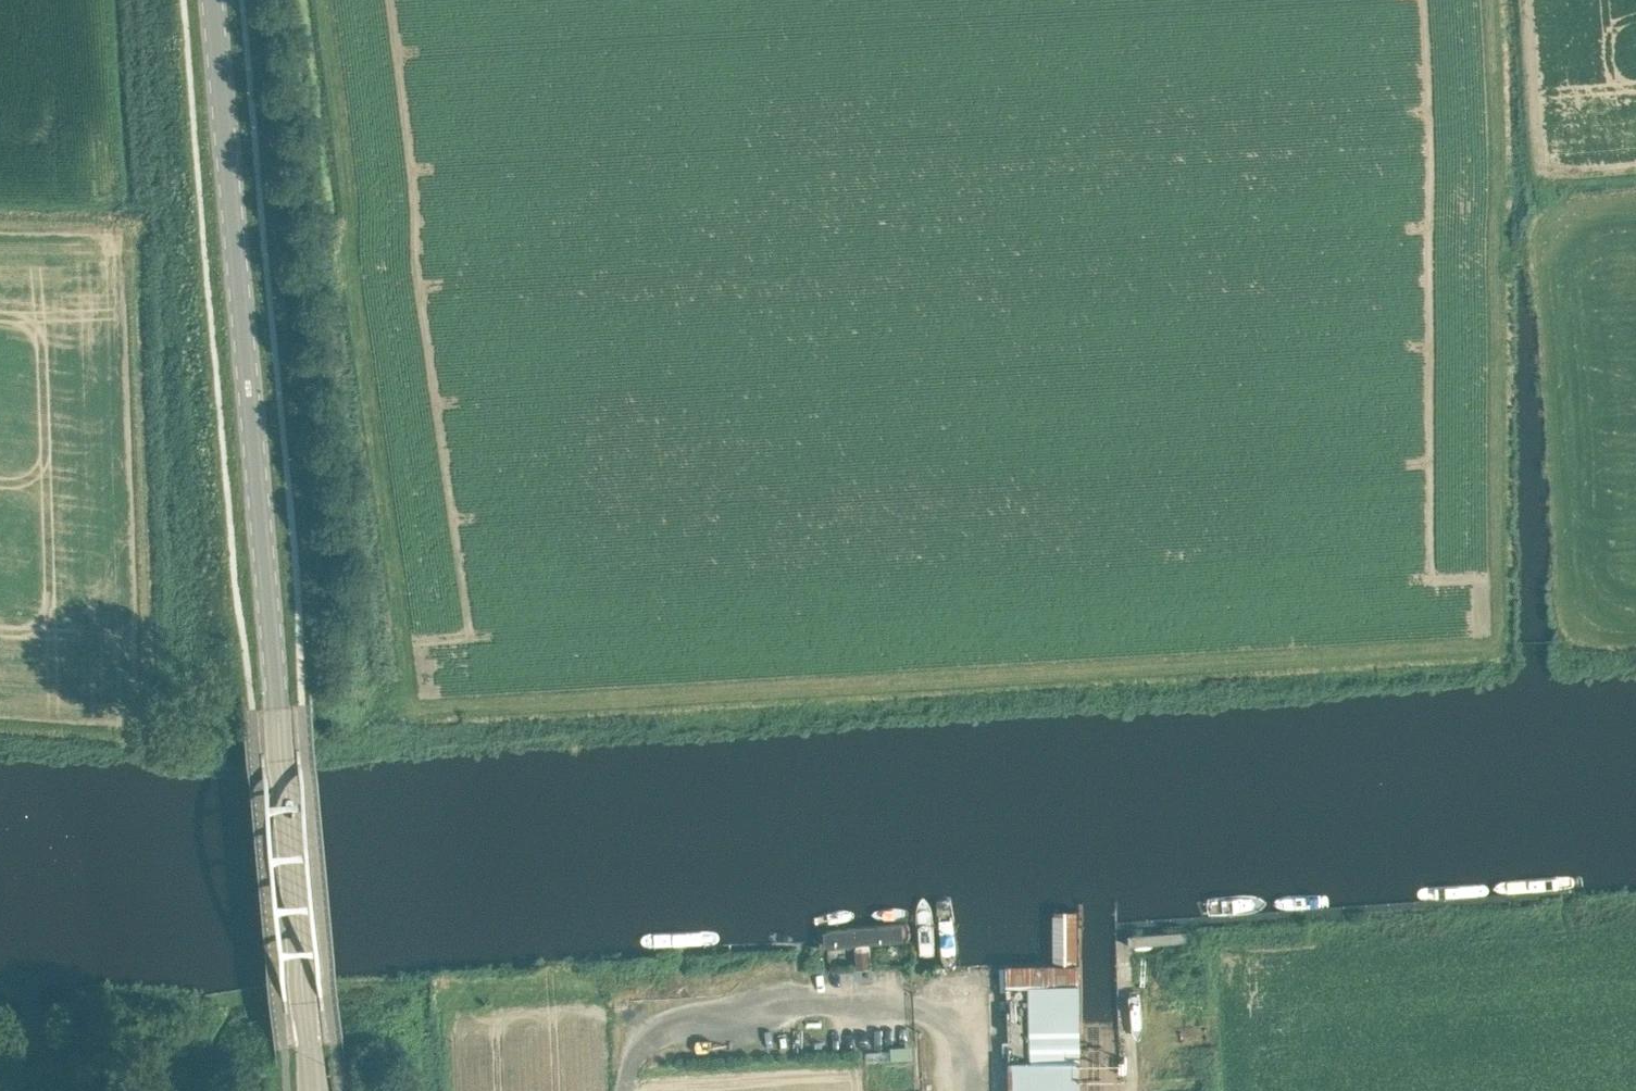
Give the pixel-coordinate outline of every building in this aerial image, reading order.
[(1001,968),(1002,990),(1007,990),(1010,1090),(1080,1090),(1080,1076),(1080,1060),(1079,1045),(1079,983),(1079,976),(1054,976),(1053,965),(1001,968)]
